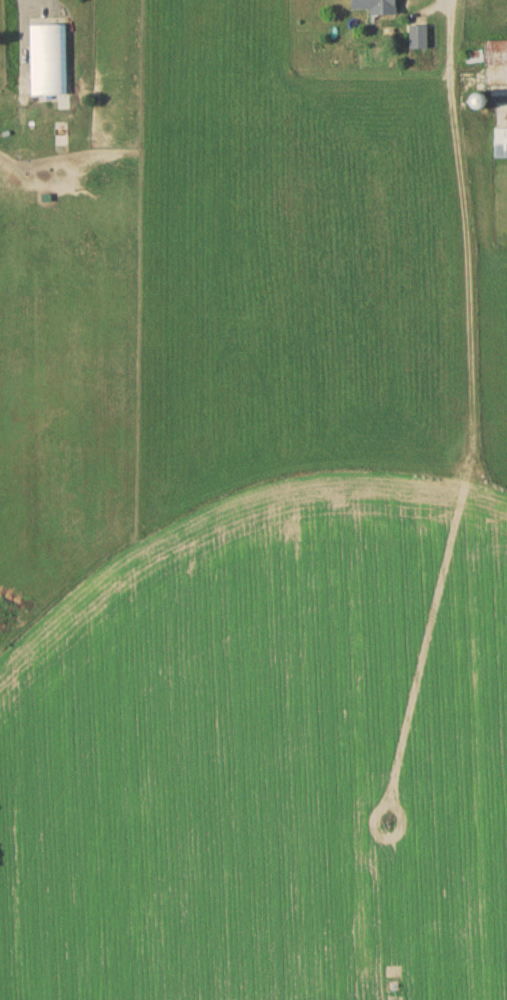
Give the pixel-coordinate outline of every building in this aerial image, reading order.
[(400,0),(356,0),(356,13),(376,13),(376,19),(401,19),(400,0)] [(69,28),(32,29),(33,99),(69,99),(69,28)] [(413,53),(430,53),(430,29),(413,29),(413,53)] [(486,44),(486,70),(506,70),(506,44),(486,44)] [(495,132),(495,162),(506,162),(506,132),(495,132)]
